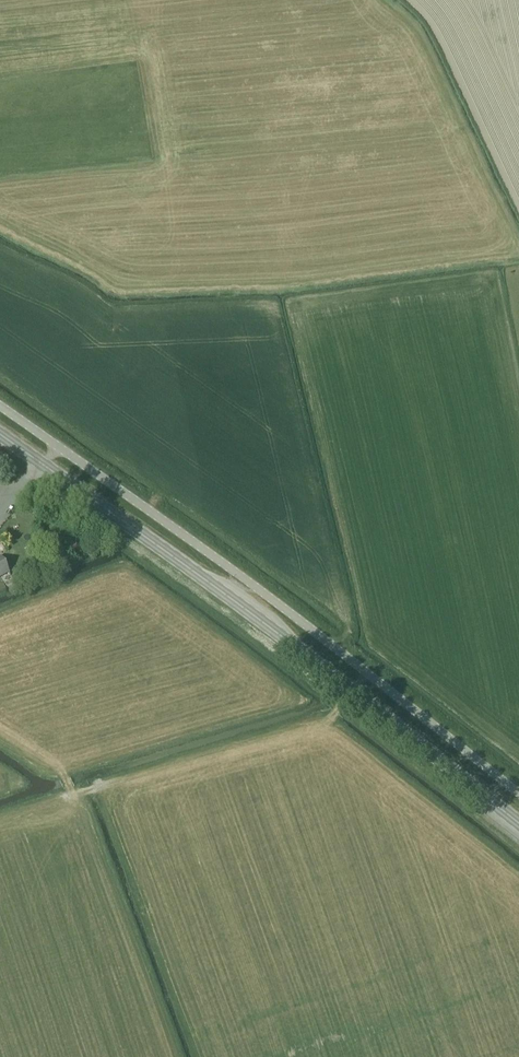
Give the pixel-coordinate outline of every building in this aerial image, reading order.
[(58,556),(62,564),(68,561),(65,553),(58,556)] [(9,573),(0,557),(0,558),(0,578),(9,573)]
